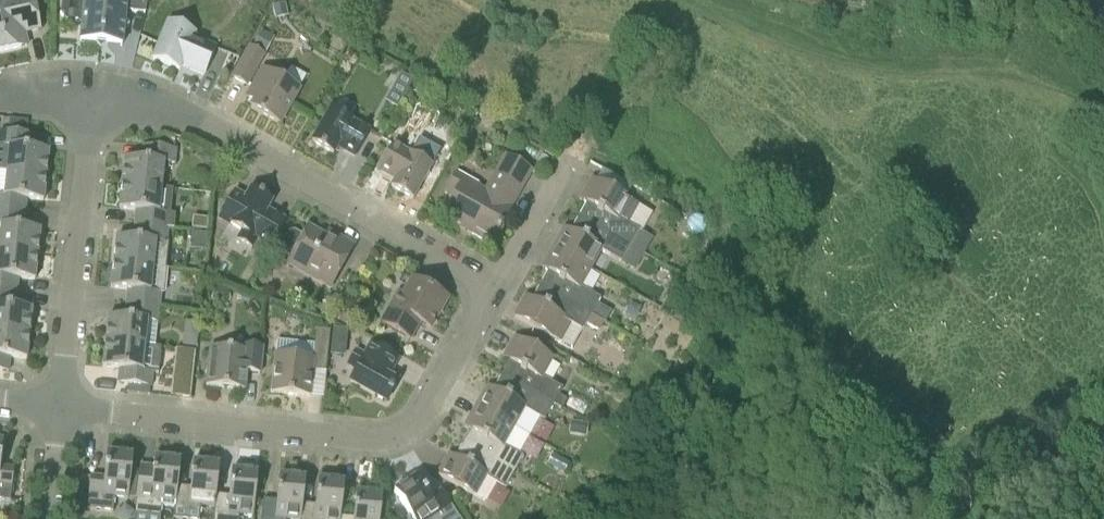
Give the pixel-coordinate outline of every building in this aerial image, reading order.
[(22,48),(21,47),(19,47),(16,35),(40,30),(34,0),(0,0),(0,53),(22,48)] [(149,0),(127,0),(127,5),(111,3),(109,0),(63,0),(61,14),(66,20),(74,22),(77,21),(82,27),(81,42),(96,44),(101,50),(112,40),(123,42),(124,31),(130,26),(125,20),(126,12),(146,14),(149,0)] [(289,17),(286,4),(273,7),(276,20),(289,17)] [(182,66),(204,76),(216,48),(193,39),(195,34),(169,23),(153,60),(180,71),(182,66)] [(266,55),(275,39),(263,32),(253,48),(266,55)] [(233,78),(247,86),(264,55),(250,48),(233,78)] [(264,70),(249,95),(257,100),(252,109),(280,125),(300,90),(264,70)] [(406,95),(414,81),(401,74),(393,88),(406,95)] [(426,95),(428,83),(426,82),(415,81),(413,93),(426,95)] [(339,147),(356,157),(371,132),(332,109),(312,143),(334,155),(339,147)] [(29,122),(10,120),(9,133),(1,132),(0,137),(0,147),(10,148),(7,173),(46,177),(49,151),(27,149),(28,135),(27,135),(29,122)] [(177,139),(174,139),(161,137),(160,148),(149,147),(148,161),(125,159),(123,184),(161,189),(161,188),(164,164),(175,165),(177,139)] [(393,145),(379,169),(397,179),(392,188),(413,200),(439,155),(437,151),(422,142),(416,143),(410,154),(393,145)] [(511,208),(531,172),(506,158),(487,192),(480,188),(481,187),(457,173),(446,194),(454,199),(445,215),(471,230),(470,232),(491,244),(498,232),(500,233),(503,228),(501,227),(512,208),(511,208)] [(44,202),(46,177),(7,173),(5,197),(0,197),(0,212),(19,214),(21,200),(44,202)] [(641,207),(593,180),(586,193),(588,195),(584,202),(588,204),(579,218),(631,247),(640,231),(644,233),(654,214),(641,207)] [(123,184),(120,210),(142,212),(141,226),(168,229),(175,230),(176,215),(171,215),(173,190),(161,188),(161,189),(123,184)] [(285,222),(267,212),(273,201),(251,189),(245,200),(234,193),(218,222),(229,229),(231,225),(242,231),(238,240),(266,256),(285,222)] [(38,256),(41,231),(18,228),(19,214),(0,212),(0,252),(38,256)] [(601,275),(611,257),(622,263),(631,247),(579,218),(571,233),(568,231),(564,238),(562,236),(554,249),(590,269),(601,275)] [(139,241),(117,238),(114,264),(167,269),(169,244),(166,244),(168,229),(141,226),(139,241)] [(308,229),(304,237),(295,232),(288,235),(280,249),(283,254),(291,259),(288,265),(331,289),(354,247),(339,239),(336,244),(308,229)] [(580,287),(590,269),(554,249),(547,262),(550,263),(546,270),(549,272),(541,286),(592,315),(601,299),(580,287)] [(36,281),(38,256),(0,252),(0,292),(11,293),(12,279),(36,281)] [(114,264),(112,289),(134,291),(132,306),(160,309),(161,294),(164,294),(167,269),(114,264)] [(685,277),(696,283),(701,276),(690,269),(685,277)] [(447,300),(413,281),(404,297),(398,295),(382,323),(411,339),(420,323),(431,329),(447,300)] [(604,323),(591,316),(592,315),(541,286),(533,300),(529,299),(525,306),(523,304),(515,317),(572,351),(587,324),(599,332),(604,323)] [(32,310),(9,307),(11,293),(0,292),(0,332),(30,335),(32,310)] [(214,293),(213,304),(231,305),(232,294),(214,293)] [(131,320),(109,317),(106,343),(145,347),(147,322),(158,323),(160,309),(132,306),(131,320)] [(356,319),(354,312),(349,308),(342,310),(338,316),(340,322),(345,326),(352,325),(356,319)] [(316,330),(315,345),(277,341),(275,355),(272,394),(310,398),(313,372),(326,373),(330,331),(316,330)] [(3,372),(5,358),(27,360),(30,335),(0,332),(0,372),(3,372)] [(197,348),(198,338),(184,336),(183,347),(197,348)] [(553,405),(562,409),(567,400),(559,395),(562,389),(542,377),(552,358),(516,339),(509,352),(511,353),(507,360),(510,362),(502,377),(553,405)] [(151,388),(153,373),(142,372),(145,347),(106,343),(103,368),(126,371),(124,385),(151,388)] [(386,403),(399,381),(388,375),(398,358),(373,344),(366,357),(357,351),(348,366),(357,371),(351,383),(386,403)] [(207,387),(245,391),(247,374),(260,375),(263,348),(249,347),(248,352),(210,348),(207,387)] [(194,376),(201,377),(204,361),(196,360),(194,376)] [(530,437),(540,419),(544,421),(553,405),(502,377),(494,391),(491,389),(487,396),(485,395),(477,407),(530,437)] [(524,457),(520,455),(530,437),(477,407),(470,420),(473,421),(469,428),(472,430),(464,445),(515,473),(524,457)] [(587,437),(589,425),(588,424),(571,422),(569,434),(581,436),(587,437)] [(11,502),(14,469),(13,469),(12,475),(0,473),(3,443),(0,442),(0,501),(11,502)] [(485,502),(495,483),(506,489),(515,473),(464,445),(456,459),(452,457),(448,464),(446,463),(439,476),(485,502)] [(128,499),(133,456),(107,453),(104,484),(91,483),(92,478),(91,478),(87,510),(113,513),(115,498),(128,499)] [(571,464),(567,462),(565,461),(565,460),(554,454),(547,465),(558,471),(559,470),(562,472),(565,474),(571,464)] [(135,515),(134,518),(161,518),(162,503),(175,505),(176,505),(177,492),(181,461),(155,459),(154,467),(140,465),(135,515)] [(220,465),(194,463),(190,493),(177,492),(176,505),(175,505),(174,518),(200,518),(201,507),(214,509),(215,509),(215,500),(220,465)] [(232,471),(228,502),(215,500),(215,509),(214,509),(213,518),(239,518),(240,516),(253,517),(258,474),(232,471)] [(302,510),(306,479),(280,476),(276,507),(263,505),(262,518),(301,518),(302,510)] [(460,518),(442,492),(441,492),(444,496),(433,504),(416,478),(395,493),(410,516),(407,517),(407,518),(459,518),(460,518)] [(345,483),(319,480),(315,511),(302,510),(301,518),(341,518),(345,483)] [(357,493),(354,518),(380,518),(383,496),(357,493)]
